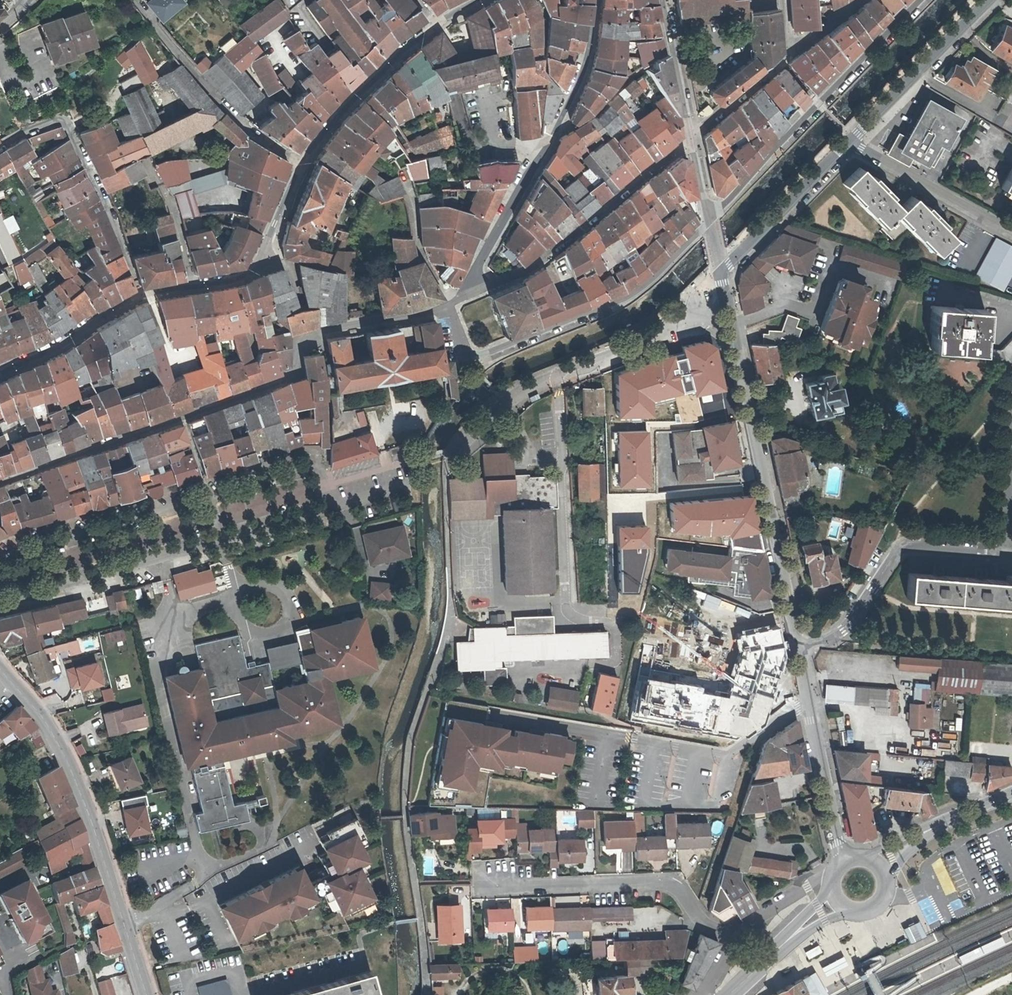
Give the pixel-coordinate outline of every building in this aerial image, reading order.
[(183,0),(152,0),(149,3),(161,16),(171,8),(173,10),(184,1),(183,0)] [(275,0),(271,0),(236,25),(245,37),(250,42),(286,17),(275,0)] [(365,73),(373,64),(315,0),(306,8),(330,39),(338,46),(365,73)] [(382,57),(361,27),(352,15),(340,0),(315,0),(373,64),(382,57)] [(355,12),(366,4),(363,0),(340,0),(352,15),(355,12)] [(408,33),(387,7),(382,10),(379,6),(375,0),(363,0),(366,4),(374,16),(376,19),(380,17),(396,42),(408,33)] [(387,7),(408,33),(424,21),(415,8),(409,0),(382,0),(387,7)] [(445,6),(443,0),(419,0),(431,15),(445,6)] [(508,51),(495,0),(494,0),(480,10),(491,53),(508,51)] [(508,51),(527,45),(527,44),(525,22),(515,0),(495,0),(508,51)] [(525,22),(527,44),(540,43),(541,16),(533,0),(515,0),(525,22)] [(550,15),(558,16),(557,5),(557,0),(543,0),(550,15)] [(745,13),(744,0),(675,0),(679,20),(745,13)] [(832,2),(832,0),(788,0),(792,32),(818,30),(814,3),(832,2)] [(864,6),(880,28),(890,17),(876,0),(871,0),(864,6)] [(890,17),(901,4),(898,0),(876,0),(890,17)] [(589,22),(591,2),(563,2),(563,5),(557,5),(558,16),(585,20),(585,21),(589,22)] [(637,3),(637,13),(637,19),(655,18),(659,18),(656,2),(637,3)] [(602,5),(601,20),(626,19),(625,14),(625,4),(602,5)] [(864,6),(853,14),(870,39),(880,28),(864,6)] [(480,10),(480,9),(464,19),(464,22),(473,57),(470,57),(459,60),(465,86),(476,83),(495,78),(491,53),(480,10)] [(779,9),(749,14),(750,21),(747,22),(750,42),(783,39),(779,9)] [(41,25),(47,40),(45,41),(53,62),(75,53),(72,47),(82,43),(84,46),(94,42),(82,12),(61,20),(61,17),(41,25)] [(352,15),(361,27),(364,24),(355,12),(352,15)] [(745,13),(679,20),(680,24),(680,26),(746,19),(746,15),(745,13)] [(843,23),(861,48),(870,39),(853,14),(843,23)] [(551,28),(568,33),(584,38),(585,21),(585,20),(558,16),(550,15),(551,28)] [(374,16),(364,24),(361,27),(382,57),(396,42),(380,17),(376,19),(374,16)] [(660,34),(655,18),(637,19),(632,19),(626,19),(601,20),(599,32),(613,32),(613,35),(625,36),(660,34)] [(829,34),(839,48),(847,62),(861,48),(843,23),(829,34)] [(1006,27),(992,52),(1011,64),(1011,30),(1006,27)] [(551,28),(548,43),(562,46),(568,33),(551,28)] [(298,55),(308,48),(298,31),(286,40),(298,55)] [(465,86),(459,60),(440,32),(419,48),(442,82),(443,92),(451,89),(465,86)] [(625,38),(625,36),(613,35),(613,32),(599,32),(596,54),(624,56),(625,38)] [(583,40),(584,38),(568,33),(562,46),(580,49),(583,43),(583,41),(583,40)] [(817,43),(826,58),(839,48),(829,34),(829,33),(817,43)] [(226,52),(241,69),(251,62),(265,52),(264,51),(250,42),(245,37),(226,52)] [(640,58),(642,67),(652,61),(651,59),(664,52),(661,38),(636,40),(640,57),(640,58)] [(783,39),(750,42),(750,49),(754,57),(764,71),(783,54),(783,39)] [(630,56),(640,57),(636,40),(632,41),(630,56)] [(306,89),(327,110),(334,102),(341,96),(348,89),(325,56),(315,42),(308,48),(298,55),(313,74),(302,83),(306,89)] [(540,56),(540,43),(527,44),(527,45),(529,58),(540,56)] [(548,43),(546,56),(574,63),(580,49),(562,46),(548,43)] [(804,53),(814,71),(826,83),(837,71),(826,58),(817,43),(804,53)] [(541,133),(542,119),(546,74),(540,67),(542,56),(540,56),(529,58),(527,45),(508,51),(512,74),(518,137),(525,136),(541,133)] [(365,73),(338,46),(330,52),(325,56),(348,89),(354,83),(365,73)] [(447,101),(443,92),(442,82),(419,48),(404,62),(427,106),(447,101)] [(837,71),(847,62),(839,48),(826,58),(837,71)] [(202,70),(217,85),(241,69),(226,52),(212,63),(202,70)] [(268,93),(282,84),(276,75),(265,52),(251,62),(268,93)] [(677,114),(678,113),(667,56),(666,52),(664,52),(651,59),(652,61),(653,67),(647,70),(664,96),(665,95),(677,114)] [(788,64),(801,82),(814,71),(804,53),(788,64)] [(594,67),(622,77),(623,76),(624,61),(624,56),(596,54),(594,67)] [(196,63),(202,70),(212,63),(206,55),(196,63)] [(563,89),(574,63),(546,56),(547,72),(563,89)] [(724,104),(764,71),(754,57),(711,90),(709,92),(709,97),(717,107),(721,107),(724,104)] [(996,70),(972,57),(964,69),(962,74),(977,99),(996,70)] [(640,58),(624,61),(623,76),(638,70),(642,67),(640,58)] [(417,111),(427,106),(404,62),(395,70),(417,111)] [(194,111),(212,101),(181,63),(162,74),(193,109),(194,111)] [(962,74),(964,69),(956,65),(946,81),(977,99),(962,74)] [(590,75),(616,87),(622,77),(594,67),(590,75)] [(263,94),(241,69),(217,85),(241,112),(263,94)] [(284,69),(276,75),(282,84),(286,90),(294,83),(284,69)] [(417,111),(395,70),(387,77),(407,115),(417,111)] [(785,70),(774,78),(788,96),(798,87),(785,70)] [(815,95),(826,83),(814,71),(801,82),(815,95)] [(561,92),(546,74),(542,119),(550,120),(561,92)] [(590,75),(586,84),(606,98),(616,87),(590,75)] [(392,121),(407,115),(387,77),(372,94),(387,114),(392,121)] [(780,112),(793,101),(788,96),(774,78),(761,89),(780,112)] [(621,88),(622,89),(634,80),(633,79),(624,85),(621,88)] [(634,80),(622,89),(628,95),(631,98),(641,90),(634,80)] [(579,101),(591,115),(606,98),(586,84),(579,101)] [(143,136),(161,126),(156,115),(143,85),(124,95),(132,112),(133,112),(139,125),(142,134),(143,136)] [(810,100),(798,87),(788,96),(793,101),(801,109),(810,100)] [(306,89),(293,99),(318,121),(327,110),(306,89)] [(621,101),(628,95),(622,89),(616,95),(621,101)] [(761,89),(751,97),(775,136),(787,121),(784,117),(780,112),(761,89)] [(381,121),(387,114),(372,94),(364,102),(381,121)] [(632,115),(621,101),(616,95),(615,94),(607,103),(610,107),(622,122),(632,115)] [(653,104),(655,108),(675,141),(683,134),(678,113),(677,114),(665,95),(665,96),(664,96),(653,104)] [(741,105),(755,132),(765,149),(775,136),(751,97),(741,105)] [(318,121),(293,99),(286,106),(281,101),(277,103),(305,136),(318,121)] [(886,154),(908,166),(912,159),(927,168),(929,166),(934,168),(944,150),(948,152),(965,120),(929,100),(908,138),(898,133),(886,154)] [(150,152),(214,120),(226,114),(223,111),(221,112),(212,101),(194,111),(193,109),(169,122),(161,126),(143,136),(150,152)] [(294,150),(305,136),(277,103),(275,101),(269,107),(269,109),(274,115),(262,125),(258,127),(276,139),(277,140),(292,150),(293,148),(294,150)] [(575,126),(591,115),(579,101),(568,121),(575,126)] [(375,148),(379,144),(386,135),(390,131),(387,127),(381,121),(364,102),(343,122),(374,141),(370,145),(368,148),(372,151),(375,148)] [(596,116),(596,118),(610,107),(607,103),(596,116)] [(709,105),(699,113),(707,115),(713,110),(709,105)] [(729,143),(735,139),(743,133),(746,138),(755,132),(741,105),(717,125),(729,143)] [(608,132),(613,128),(619,124),(622,122),(610,107),(596,118),(605,128),(608,132)] [(639,125),(660,153),(675,141),(655,108),(644,116),(640,111),(633,116),(639,125)] [(164,111),(156,115),(161,126),(169,122),(164,111)] [(432,113),(433,121),(441,119),(439,111),(432,113)] [(118,117),(123,131),(139,125),(133,112),(132,112),(118,117)] [(226,114),(214,120),(214,123),(237,142),(229,151),(229,157),(282,178),(289,161),(244,134),(226,114)] [(387,127),(392,122),(392,121),(387,114),(381,121),(387,127)] [(413,118),(407,115),(392,121),(392,122),(395,126),(413,118)] [(597,133),(605,128),(596,118),(596,116),(588,122),(597,133)] [(80,133),(85,145),(112,133),(111,132),(108,122),(80,133)] [(369,177),(372,172),(374,169),(361,161),(368,148),(370,145),(374,141),(343,122),(342,123),(323,147),(324,148),(369,177)] [(582,143),(597,133),(588,122),(573,131),(582,143)] [(622,122),(619,124),(625,132),(628,129),(622,122)] [(455,123),(437,130),(446,147),(460,144),(455,123)] [(123,131),(126,141),(142,134),(139,125),(123,131)] [(630,132),(652,159),(660,153),(639,125),(630,132)] [(717,125),(709,133),(727,162),(737,156),(733,150),(729,143),(717,125)] [(57,129),(59,135),(60,138),(66,135),(62,127),(57,129)] [(612,137),(617,143),(621,139),(613,128),(608,132),(612,137)] [(57,129),(42,134),(44,140),(59,135),(57,129)] [(416,138),(406,142),(414,152),(424,151),(446,147),(437,130),(417,139),(416,138)] [(394,137),(390,131),(386,135),(395,148),(399,146),(394,137)] [(573,131),(564,136),(578,153),(586,147),(582,143),(573,131)] [(411,153),(414,152),(406,142),(399,132),(394,137),(399,146),(405,154),(411,153)] [(621,139),(617,143),(638,170),(652,159),(630,132),(621,139)] [(758,157),(765,149),(755,132),(746,138),(747,140),(758,157)] [(85,145),(91,156),(103,151),(116,145),(112,133),(85,145)] [(722,195),(737,180),(727,162),(709,133),(704,136),(716,193),(722,195)] [(747,140),(746,138),(743,133),(735,139),(739,146),(747,140)] [(34,143),(44,140),(42,134),(32,137),(34,143)] [(121,166),(136,160),(150,154),(150,152),(143,136),(142,134),(126,141),(116,145),(103,151),(112,171),(100,176),(108,191),(129,182),(121,166)] [(554,153),(566,167),(571,172),(577,168),(585,161),(584,160),(578,153),(564,136),(560,138),(554,153)] [(605,143),(631,176),(638,170),(617,143),(612,137),(605,143)] [(15,168),(16,168),(21,164),(34,155),(27,139),(6,151),(15,168)] [(34,164),(37,169),(42,176),(49,173),(77,158),(74,151),(71,145),(69,140),(68,139),(51,150),(51,151),(45,155),(39,159),(34,164)] [(747,171),(758,157),(747,140),(739,146),(733,150),(737,156),(747,171)] [(587,149),(592,154),(618,187),(631,176),(605,143),(593,152),(589,148),(587,149)] [(388,151),(379,144),(375,148),(372,151),(382,158),(384,156),(388,151)] [(399,168),(405,164),(410,162),(407,157),(405,154),(399,146),(395,148),(395,149),(398,155),(393,158),(393,159),(394,161),(398,166),(399,168)] [(382,197),(376,187),(371,178),(369,177),(324,148),(314,161),(316,163),(346,182),(366,194),(369,196),(373,197),(376,198),(380,198),(382,197)] [(15,168),(6,151),(0,154),(0,178),(15,168)] [(91,156),(100,176),(112,171),(103,151),(91,156)] [(544,167),(553,177),(566,167),(554,153),(544,167)] [(430,176),(436,175),(446,174),(443,154),(427,158),(430,176)] [(590,168),(611,193),(618,187),(592,154),(584,160),(585,161),(590,168)] [(680,156),(665,168),(683,196),(684,197),(695,195),(688,159),(680,156)] [(738,181),(747,171),(737,156),(727,162),(737,180),(738,181)] [(250,187),(253,188),(249,214),(265,217),(282,178),(229,157),(229,167),(229,178),(250,187)] [(54,183),(56,182),(83,168),(77,158),(49,173),(54,183)] [(167,159),(155,164),(164,182),(167,186),(176,197),(178,204),(182,216),(202,213),(196,192),(191,179),(185,159),(167,159)] [(410,162),(405,164),(411,178),(426,176),(427,176),(423,159),(410,162)] [(144,175),(136,160),(121,166),(129,182),(144,175)] [(507,178),(515,162),(495,163),(494,162),(477,165),(481,177),(507,178)] [(346,182),(316,163),(309,177),(296,206),(297,207),(291,222),(310,228),(312,222),(328,228),(346,182)] [(16,168),(21,177),(27,173),(29,171),(28,169),(26,170),(21,164),(16,168)] [(229,167),(191,179),(196,192),(227,182),(249,191),(250,187),(229,178),(229,167)] [(538,177),(543,183),(566,209),(577,221),(585,215),(563,189),(553,177),(544,167),(538,177)] [(56,182),(61,191),(86,176),(83,168),(56,182)] [(584,173),(604,198),(611,193),(590,168),(584,173)] [(679,211),(692,226),(699,220),(689,206),(688,207),(681,197),(683,196),(665,168),(657,175),(673,204),(679,211)] [(911,232),(922,243),(924,241),(939,256),(955,241),(944,230),(947,228),(927,208),(924,211),(914,200),(902,211),(891,201),(894,199),(875,179),(872,181),(862,170),(845,187),(860,202),(859,204),(869,214),(871,213),(886,228),(884,230),(898,245),(911,232)] [(371,178),(376,187),(385,182),(372,172),(369,177),(371,178)] [(27,173),(21,177),(26,185),(35,182),(27,173)] [(463,173),(447,179),(449,189),(465,188),(463,178),(463,173)] [(577,178),(599,203),(604,198),(584,173),(577,178)] [(438,189),(441,189),(449,189),(447,179),(446,174),(436,175),(438,189)] [(665,210),(673,204),(657,175),(647,182),(665,210)] [(62,201),(65,207),(94,190),(86,176),(61,191),(58,193),(62,201)] [(428,186),(426,176),(411,178),(414,188),(428,186)] [(385,182),(376,187),(382,197),(402,193),(397,179),(396,177),(385,182)] [(507,178),(481,177),(463,178),(465,188),(477,187),(504,185),(507,178)] [(526,199),(528,201),(544,218),(566,209),(543,183),(538,177),(526,199)] [(577,178),(563,189),(585,215),(599,203),(577,178)] [(26,185),(32,196),(42,190),(43,190),(38,181),(35,182),(26,185)] [(657,216),(665,210),(647,182),(637,191),(657,216)] [(477,187),(468,213),(488,218),(504,185),(477,187)] [(249,214),(253,188),(250,187),(249,191),(245,213),(249,214)] [(463,211),(465,188),(449,189),(441,189),(441,194),(442,205),(444,206),(463,211)] [(32,196),(37,205),(47,199),(42,190),(32,196)] [(70,216),(99,200),(94,190),(65,207),(70,216)] [(657,216),(637,191),(629,198),(646,223),(651,229),(662,223),(657,216)] [(416,196),(420,208),(442,205),(441,194),(416,196)] [(50,197),(47,199),(37,205),(40,210),(53,202),(50,197)] [(638,226),(646,223),(629,198),(624,203),(619,207),(614,210),(629,236),(632,243),(643,237),(638,226)] [(517,222),(519,223),(524,228),(531,220),(539,227),(546,220),(544,218),(528,201),(526,199),(515,220),(517,222)] [(90,280),(108,303),(120,296),(106,262),(120,255),(122,254),(107,218),(106,215),(105,212),(103,209),(99,200),(70,216),(76,228),(85,222),(97,244),(87,250),(94,264),(83,271),(90,280)] [(422,226),(444,224),(444,206),(442,205),(420,208),(422,226)] [(488,218),(468,213),(463,211),(444,206),(444,224),(452,227),(479,237),(488,218)] [(577,221),(566,209),(544,218),(546,220),(560,235),(577,221)] [(606,217),(615,235),(619,242),(629,236),(614,210),(606,217)] [(232,226),(234,227),(258,232),(265,217),(249,214),(245,213),(241,212),(233,211),(232,226)] [(693,228),(692,226),(679,211),(670,217),(685,237),(693,228)] [(152,215),(155,227),(171,223),(168,213),(152,215)] [(9,234),(20,229),(12,215),(2,220),(9,234)] [(43,218),(48,227),(54,224),(50,215),(43,218)] [(593,227),(601,243),(615,235),(606,217),(593,227)] [(685,237),(670,217),(662,223),(667,230),(678,244),(685,237)] [(547,246),(554,240),(539,227),(531,220),(524,228),(547,246)] [(560,235),(546,220),(539,227),(554,240),(560,235)] [(281,244),(305,241),(310,228),(291,222),(289,225),(287,224),(281,244)] [(155,227),(154,227),(158,242),(175,238),(171,223),(155,227)] [(523,265),(547,246),(524,228),(519,223),(517,225),(505,246),(523,265)] [(424,245),(449,249),(452,227),(444,224),(422,226),(424,245)] [(817,234),(787,226),(736,277),(744,315),(764,307),(761,292),(764,291),(767,279),(762,274),(774,261),(804,271),(817,234)] [(217,245),(209,227),(186,233),(189,249),(205,247),(217,245)] [(205,247),(213,271),(244,265),(258,232),(234,227),(230,237),(221,251),(217,245),(205,247)] [(479,237),(452,227),(449,249),(471,253),(479,237)] [(606,265),(597,245),(601,243),(593,227),(578,239),(594,271),(606,265)] [(345,239),(349,230),(336,228),(334,235),(338,236),(344,239),(345,239)] [(657,233),(654,235),(668,254),(678,244),(667,230),(659,236),(657,233)] [(650,272),(668,254),(654,235),(653,232),(644,238),(647,241),(644,245),(646,248),(638,253),(650,272)] [(51,235),(39,244),(46,253),(58,244),(51,235)] [(624,251),(619,242),(615,235),(601,243),(597,245),(606,265),(622,253),(624,251)] [(394,262),(397,270),(371,279),(377,314),(378,318),(424,309),(443,301),(421,263),(420,262),(416,256),(415,256),(410,238),(392,236),(394,262)] [(629,236),(619,242),(624,251),(622,253),(629,265),(637,284),(650,272),(638,253),(632,243),(629,236)] [(181,266),(175,238),(158,242),(160,250),(164,263),(166,263),(171,279),(185,276),(182,266),(181,266)] [(996,238),(975,276),(1003,291),(1011,276),(1011,247),(996,238)] [(594,271),(578,239),(563,251),(569,265),(578,262),(585,275),(594,271)] [(281,260),(287,260),(290,252),(308,248),(305,241),(281,244),(280,245),(279,247),(281,260)] [(459,281),(471,253),(449,249),(424,245),(430,260),(436,263),(451,267),(439,276),(441,278),(448,285),(456,285),(459,281)] [(905,264),(844,245),(840,260),(899,279),(905,264)] [(71,276),(75,272),(77,270),(76,269),(58,246),(48,253),(63,273),(67,278),(71,276)] [(195,275),(213,271),(205,247),(189,249),(195,275)] [(330,253),(308,248),(290,252),(287,260),(324,267),(330,253)] [(46,255),(40,249),(25,259),(29,265),(35,262),(43,257),(46,255)] [(141,285),(171,279),(166,263),(164,263),(160,250),(132,256),(141,285)] [(352,252),(335,252),(329,264),(333,274),(342,273),(342,275),(352,275),(352,252)] [(56,279),(63,273),(48,253),(43,257),(47,264),(56,279)] [(133,289),(120,255),(106,262),(120,296),(133,289)] [(38,267),(39,268),(47,264),(43,257),(35,262),(38,267)] [(24,262),(14,267),(21,286),(34,280),(24,262)] [(29,265),(32,270),(38,267),(35,262),(29,265)] [(433,266),(439,276),(451,267),(436,263),(433,266)] [(74,321),(84,316),(59,284),(59,283),(56,279),(47,264),(39,268),(52,288),(74,321)] [(314,308),(321,308),(333,274),(295,265),(303,309),(314,308)] [(625,294),(637,284),(629,265),(615,272),(616,276),(612,278),(610,274),(598,280),(607,301),(625,294)] [(52,305),(65,328),(74,321),(52,288),(39,268),(38,267),(32,270),(45,292),(48,297),(52,305)] [(520,285),(537,329),(566,317),(557,298),(543,267),(520,285)] [(281,270),(265,274),(278,313),(281,323),(285,326),(288,328),(290,334),(308,328),(315,326),(314,308),(303,309),(301,310),(297,310),(281,270)] [(576,280),(582,292),(588,308),(607,301),(598,280),(594,271),(585,275),(582,276),(576,280)] [(12,285),(6,272),(0,273),(0,291),(12,285)] [(71,276),(79,286),(84,283),(75,272),(71,276)] [(837,334),(845,336),(845,335),(853,337),(855,332),(863,334),(871,309),(869,308),(871,302),(869,301),(872,292),(860,288),(864,279),(844,272),(841,280),(839,279),(836,287),(834,286),(822,323),(832,326),(831,328),(838,330),(837,334)] [(342,273),(333,274),(321,308),(322,325),(343,320),(342,275),(342,273)] [(269,317),(278,313),(265,274),(254,279),(264,314),(268,314),(269,317)] [(67,278),(59,284),(84,316),(96,309),(79,286),(71,276),(67,278)] [(288,365),(289,347),(276,349),(270,333),(272,332),(272,331),(269,317),(268,314),(264,314),(254,279),(244,284),(253,317),(259,316),(261,322),(265,334),(257,337),(259,351),(271,350),(278,367),(288,365)] [(96,309),(108,303),(90,280),(84,283),(79,286),(96,309)] [(244,284),(236,287),(247,327),(255,324),(253,317),(244,284)] [(504,341),(537,329),(520,285),(487,300),(494,318),(504,341)] [(222,290),(233,332),(243,328),(247,327),(236,287),(222,290)] [(234,336),(233,332),(222,290),(210,292),(215,328),(217,338),(234,336)] [(197,330),(215,328),(210,292),(188,295),(196,329),(197,330)] [(582,292),(571,295),(557,298),(566,317),(588,308),(582,292)] [(20,351),(6,312),(0,295),(0,336),(7,356),(20,351)] [(173,345),(183,343),(180,332),(196,329),(188,295),(154,301),(164,335),(170,335),(173,345)] [(38,302),(41,310),(52,305),(48,297),(44,298),(43,296),(40,298),(37,300),(38,302)] [(31,302),(27,304),(30,312),(31,315),(41,310),(38,302),(32,305),(31,302)] [(933,327),(935,328),(934,344),(984,348),(986,331),(987,331),(989,305),(935,302),(933,327)] [(131,309),(146,344),(160,340),(146,303),(138,306),(131,309)] [(52,336),(65,328),(52,305),(41,310),(44,316),(52,336)] [(34,345),(23,315),(20,307),(6,312),(20,351),(34,345)] [(321,308),(314,308),(315,326),(322,325),(321,308)] [(130,350),(146,344),(131,309),(117,318),(130,350)] [(44,316),(41,310),(31,315),(34,320),(44,316)] [(30,312),(23,315),(34,345),(43,341),(39,326),(36,326),(34,320),(31,315),(30,312)] [(781,334),(780,335),(795,341),(801,328),(796,326),(799,317),(788,313),(787,317),(782,330),(781,334)] [(52,336),(44,316),(34,320),(36,326),(39,326),(43,341),(52,336)] [(415,323),(396,326),(396,323),(362,328),(363,332),(368,357),(348,361),(343,336),(343,332),(323,334),(332,416),(337,414),(335,393),(337,392),(337,388),(442,370),(443,375),(446,375),(449,395),(452,396),(454,398),(456,399),(451,359),(442,360),(435,317),(415,320),(415,323)] [(112,372),(148,365),(146,344),(130,350),(117,318),(98,329),(112,372)] [(255,324),(257,337),(265,334),(261,322),(255,324)] [(276,349),(289,347),(290,335),(290,334),(288,328),(285,326),(272,331),(272,332),(270,333),(276,349)] [(243,328),(233,332),(234,336),(238,350),(249,347),(243,328)] [(76,386),(112,372),(98,329),(63,353),(76,386)] [(197,330),(196,329),(180,332),(183,343),(199,340),(197,330)] [(779,339),(780,335),(781,334),(782,330),(768,329),(768,333),(762,333),(762,343),(773,344),(777,344),(779,339)] [(169,381),(160,340),(146,344),(148,365),(157,385),(169,381)] [(681,347),(692,399),(726,392),(715,340),(681,347)] [(179,374),(180,377),(183,393),(189,406),(227,392),(220,366),(214,342),(191,345),(199,366),(179,374)] [(773,344),(762,343),(750,342),(758,382),(780,378),(773,344)] [(989,350),(988,365),(1010,367),(1011,364),(1011,343),(1004,351),(989,350)] [(240,361),(241,363),(252,360),(249,347),(238,350),(238,352),(239,355),(240,361)] [(281,372),(278,367),(271,350),(259,351),(256,359),(261,380),(281,372)] [(660,380),(679,377),(673,350),(654,354),(660,380)] [(320,398),(326,398),(325,375),(323,375),(319,351),(300,354),(304,375),(308,396),(310,404),(294,408),(296,419),(299,430),(302,445),(322,445),(321,419),(313,419),(312,408),(321,409),(320,398)] [(69,410),(72,422),(80,419),(76,412),(91,406),(88,397),(81,399),(79,394),(76,386),(63,353),(45,362),(45,363),(58,400),(68,396),(72,408),(69,410)] [(225,359),(226,364),(240,361),(239,355),(225,359)] [(256,359),(252,360),(241,363),(247,385),(261,380),(256,359)] [(240,361),(226,364),(220,366),(227,392),(247,385),(241,363),(240,361)] [(45,363),(32,368),(46,413),(48,416),(49,418),(53,430),(67,426),(67,425),(58,400),(45,363)] [(34,417),(46,413),(32,368),(17,373),(18,374),(34,417)] [(819,374),(821,379),(805,382),(812,416),(829,413),(840,410),(838,401),(843,400),(839,384),(835,385),(832,372),(819,374)] [(26,424),(29,423),(35,420),(34,417),(18,374),(5,381),(17,415),(22,414),(26,424)] [(304,375),(287,380),(294,408),(310,404),(308,396),(304,375)] [(183,393),(180,377),(169,381),(157,385),(173,412),(189,406),(183,393)] [(93,386),(95,389),(97,393),(116,385),(113,378),(93,386)] [(279,425),(296,419),(294,408),(287,380),(267,390),(275,413),(279,425)] [(5,381),(0,384),(0,410),(3,417),(5,420),(17,415),(5,381)] [(112,432),(129,426),(120,398),(116,385),(97,393),(112,432)] [(149,421),(173,412),(157,385),(140,391),(149,421)] [(581,388),(583,417),(604,416),(603,387),(581,388)] [(91,406),(103,435),(112,432),(97,393),(95,389),(86,392),(85,391),(79,394),(81,399),(88,397),(91,406)] [(267,390),(250,397),(261,425),(269,455),(287,449),(281,430),(279,425),(275,413),(267,390)] [(149,421),(140,391),(120,398),(129,426),(134,425),(149,421)] [(613,394),(615,417),(651,415),(650,392),(613,394)] [(250,397),(239,401),(246,420),(248,429),(261,425),(250,397)] [(328,445),(326,398),(320,398),(321,409),(312,408),(313,419),(321,419),(322,445),(328,445)] [(222,409),(226,428),(246,420),(239,401),(222,409)] [(88,441),(103,435),(91,406),(76,412),(80,419),(83,425),(88,441)] [(205,416),(212,442),(213,444),(229,440),(226,428),(222,409),(205,416)] [(363,410),(356,412),(359,425),(366,424),(363,410)] [(35,420),(37,425),(47,422),(46,419),(45,416),(48,416),(46,413),(34,417),(35,420)] [(188,422),(196,446),(212,442),(205,416),(188,422)] [(48,456),(62,451),(53,430),(49,418),(46,419),(47,422),(37,425),(48,456)] [(83,425),(80,419),(72,422),(67,425),(67,426),(74,447),(88,441),(83,425)] [(25,438),(33,462),(48,456),(37,425),(35,420),(29,423),(33,435),(25,438)] [(731,420),(701,426),(702,428),(709,468),(711,467),(739,462),(731,420)] [(181,425),(158,433),(164,449),(187,441),(181,425)] [(269,455),(261,425),(248,429),(250,435),(256,458),(269,455)] [(74,447),(67,426),(53,430),(62,451),(75,447),(74,447)] [(289,428),(281,430),(287,449),(302,445),(299,430),(291,432),(289,428)] [(709,468),(702,428),(672,430),(676,480),(712,477),(711,467),(709,468)] [(799,439),(768,430),(773,454),(784,507),(800,504),(798,494),(803,493),(802,490),(806,489),(808,484),(805,473),(799,439)] [(150,466),(169,460),(164,449),(158,433),(138,440),(147,468),(148,471),(151,470),(150,466)] [(369,433),(331,442),(330,466),(376,453),(369,433)] [(239,463),(256,458),(250,435),(230,442),(232,451),(235,450),(239,463)] [(14,449),(8,451),(14,469),(33,462),(25,438),(12,443),(14,449)] [(136,472),(147,468),(138,440),(126,444),(136,472)] [(232,451),(230,442),(229,440),(213,444),(220,469),(239,463),(235,450),(232,451)] [(187,441),(164,449),(169,460),(173,471),(177,481),(199,474),(189,449),(187,441)] [(205,473),(220,469),(213,444),(212,442),(196,446),(205,473)] [(104,451),(117,499),(143,491),(139,481),(136,472),(126,444),(104,451)] [(8,451),(8,450),(0,452),(0,470),(1,473),(14,469),(8,451)] [(104,451),(91,455),(108,501),(117,499),(104,451)] [(447,519),(492,517),(492,512),(501,512),(501,516),(504,593),(553,591),(549,508),(557,508),(556,477),(529,478),(530,483),(513,483),(512,475),(511,453),(483,454),(484,477),(446,478),(447,519)] [(91,455),(76,460),(82,479),(85,488),(91,506),(108,501),(91,455)] [(58,466),(65,485),(82,479),(76,460),(58,466)] [(576,464),(577,502),(598,502),(598,464),(576,464)] [(8,497),(11,505),(21,527),(74,511),(68,493),(65,485),(58,466),(42,472),(48,491),(45,492),(41,496),(43,500),(29,504),(26,496),(20,498),(15,495),(8,497)] [(173,471),(158,475),(161,485),(177,481),(173,471)] [(529,478),(528,474),(512,475),(513,483),(530,483),(529,478)] [(162,488),(161,485),(158,475),(150,477),(153,485),(146,488),(146,490),(147,492),(149,494),(150,495),(152,496),(155,496),(157,496),(159,495),(161,493),(162,491),(162,488)] [(139,481),(143,491),(146,490),(146,488),(153,485),(150,477),(139,481)] [(11,505),(8,497),(3,486),(0,487),(0,509),(11,505)] [(91,506),(85,488),(68,493),(74,511),(91,506)] [(1,533),(21,527),(11,505),(0,509),(0,524),(1,533)] [(863,565),(884,528),(861,522),(848,561),(863,565)] [(402,525),(363,534),(369,562),(392,557),(390,550),(406,546),(402,525)] [(800,545),(803,559),(806,558),(811,582),(837,577),(832,552),(818,555),(817,551),(819,551),(820,550),(819,547),(817,546),(816,546),(815,542),(800,545)] [(772,594),(762,549),(727,545),(726,555),(690,551),(666,548),(664,558),(670,559),(670,562),(676,563),(675,571),(694,574),(693,579),(713,582),(713,576),(731,578),(730,584),(739,585),(739,582),(745,583),(748,598),(772,594)] [(1011,573),(1010,577),(914,571),(912,595),(1009,602),(1009,598),(1011,598),(1011,573)] [(381,581),(371,580),(368,596),(379,598),(381,581)] [(389,583),(381,581),(379,598),(387,599),(389,583)] [(162,582),(153,584),(155,593),(164,591),(162,582)] [(112,596),(114,608),(124,606),(120,589),(115,590),(111,591),(111,593),(112,596)] [(81,616),(89,615),(84,599),(56,606),(55,605),(30,611),(41,648),(46,646),(41,629),(81,618),(81,616)] [(752,610),(752,608),(747,606),(755,650),(773,658),(775,658),(783,656),(778,629),(777,621),(775,610),(759,613),(752,610)] [(16,614),(22,633),(27,653),(41,648),(30,611),(16,614)] [(0,618),(0,638),(4,637),(5,643),(19,639),(17,634),(22,633),(16,614),(0,618)] [(168,687),(171,705),(191,700),(190,697),(218,691),(219,696),(197,701),(202,721),(212,719),(216,732),(225,730),(230,754),(265,746),(292,739),(290,729),(297,727),(298,732),(331,725),(329,720),(337,719),(334,706),(332,706),(326,676),(366,667),(365,662),(374,660),(371,646),(368,647),(360,615),(341,619),(342,623),(311,630),(316,651),(301,655),(299,648),(292,649),(290,650),(287,652),(286,653),(285,657),(285,659),(257,666),(256,663),(250,665),(250,667),(249,668),(241,634),(197,644),(204,678),(191,681),(190,677),(180,680),(180,684),(168,687)] [(457,640),(455,640),(455,669),(482,668),(482,685),(506,685),(506,666),(499,666),(499,658),(589,656),(605,655),(604,634),(553,635),(552,616),(513,617),(513,626),(505,626),(505,623),(491,623),(491,627),(473,627),(473,641),(457,641),(457,640)] [(126,638),(124,629),(112,632),(114,641),(126,638)] [(734,640),(718,633),(716,639),(731,646),(734,640)] [(78,638),(68,641),(70,647),(71,653),(81,650),(78,638)] [(41,648),(27,653),(37,679),(54,674),(48,654),(70,647),(68,641),(42,649),(41,648)] [(773,658),(755,650),(753,649),(744,671),(743,672),(764,682),(775,658),(773,658)] [(978,692),(980,659),(939,656),(938,656),(938,657),(898,655),(897,667),(937,671),(936,686),(933,686),(932,689),(978,692)] [(978,692),(1011,694),(1011,662),(980,659),(978,692)] [(617,675),(599,672),(590,709),(609,713),(617,675)] [(854,700),(855,686),(824,683),(823,697),(854,700)] [(52,698),(59,696),(55,685),(48,688),(52,698)] [(886,699),(887,688),(855,686),(854,700),(874,702),(873,710),(884,711),(886,699)] [(87,705),(113,698),(111,687),(84,695),(87,705)] [(898,688),(887,687),(887,688),(886,699),(897,700),(898,688)] [(577,693),(549,688),(546,706),(574,710),(575,708),(577,693)] [(232,804),(222,756),(230,754),(225,730),(216,732),(212,719),(202,721),(197,701),(219,696),(218,691),(190,697),(191,700),(171,705),(185,764),(190,763),(202,813),(195,814),(198,831),(234,823),(240,822),(248,820),(245,807),(266,802),(264,795),(256,796),(256,798),(232,804)] [(488,707),(447,700),(429,806),(484,807),(493,757),(522,762),(521,765),(547,768),(547,766),(557,767),(559,753),(568,754),(571,738),(562,737),(563,734),(544,730),(543,734),(485,723),(488,707)] [(126,724),(148,719),(144,703),(104,712),(110,733),(127,729),(126,724)] [(909,703),(909,727),(922,727),(922,703),(909,703)] [(0,720),(0,738),(12,730),(17,737),(15,738),(17,740),(30,731),(35,728),(16,707),(15,707),(0,720)] [(126,724),(127,729),(149,724),(148,719),(126,724)] [(797,720),(769,739),(767,741),(765,743),(763,745),(760,755),(741,814),(780,808),(771,772),(806,766),(797,720)] [(35,728),(30,731),(33,736),(32,737),(37,748),(44,744),(37,730),(35,728)] [(891,741),(891,754),(903,754),(903,741),(891,741)] [(79,755),(85,753),(82,743),(76,745),(79,755)] [(866,758),(866,753),(834,749),(839,776),(865,779),(866,758)] [(139,780),(129,756),(109,764),(119,788),(139,780)] [(944,760),(943,774),(970,777),(970,780),(971,780),(986,781),(985,789),(1011,779),(1011,768),(1011,767),(988,764),(972,763),(966,762),(944,760)] [(36,778),(47,802),(67,792),(56,766),(40,776),(38,773),(35,775),(36,778)] [(864,784),(840,781),(851,839),(873,836),(871,821),(873,821),(864,784)] [(929,794),(887,789),(885,807),(899,809),(900,805),(917,807),(921,818),(935,812),(929,794)] [(67,792),(47,802),(53,814),(55,820),(35,831),(38,839),(39,841),(39,842),(68,827),(79,822),(67,792)] [(148,829),(142,804),(123,808),(129,833),(148,829)] [(351,829),(359,846),(365,842),(356,824),(347,806),(310,824),(320,845),(351,829)] [(595,809),(580,809),(580,826),(595,826),(595,809)] [(643,810),(635,810),(635,821),(636,836),(636,847),(636,856),(663,856),(663,848),(674,848),(674,843),(674,822),(673,811),(665,811),(665,835),(644,836),(643,810)] [(437,831),(438,837),(455,836),(453,814),(445,815),(445,814),(436,814),(436,811),(409,814),(411,832),(431,831),(437,831)] [(466,833),(466,848),(469,848),(480,848),(480,845),(496,844),(496,835),(516,834),(516,828),(516,822),(516,818),(479,819),(479,826),(466,826),(466,833)] [(636,847),(636,836),(635,821),(607,822),(607,844),(623,844),(623,847),(636,847)] [(79,822),(68,827),(70,831),(75,847),(76,847),(81,844),(86,842),(79,822)] [(674,822),(674,843),(687,843),(688,846),(707,846),(707,822),(674,822)] [(68,827),(39,842),(40,844),(46,860),(57,855),(75,847),(70,831),(68,827)] [(516,828),(516,834),(516,836),(517,849),(550,849),(550,864),(558,864),(558,863),(557,859),(557,850),(557,849),(554,849),(553,827),(516,828)] [(320,845),(319,845),(333,873),(354,862),(364,857),(359,846),(351,829),(320,845)] [(557,838),(557,849),(557,850),(557,859),(583,859),(582,838),(557,838)] [(739,841),(732,839),(727,854),(723,866),(739,869),(746,870),(749,856),(752,846),(739,841)] [(81,844),(76,847),(78,853),(81,861),(90,857),(86,842),(81,844)] [(75,847),(57,855),(59,862),(78,853),(76,847),(75,847)] [(0,862),(0,877),(28,862),(21,848),(7,856),(8,858),(5,859),(1,861),(0,862)] [(57,855),(46,860),(51,874),(62,869),(59,862),(57,855)] [(749,856),(746,870),(753,871),(756,857),(749,856)] [(87,871),(94,869),(90,857),(81,861),(85,872),(87,871)] [(756,857),(753,871),(788,877),(794,875),(797,861),(790,860),(789,862),(776,860),(776,859),(763,857),(762,858),(756,857)] [(333,873),(321,878),(337,911),(370,896),(354,862),(333,873)] [(298,863),(216,904),(232,938),(283,912),(286,917),(302,908),(300,905),(315,898),(298,863)] [(739,869),(723,866),(710,907),(716,910),(722,906),(729,918),(754,903),(737,875),(739,869)] [(85,872),(81,873),(84,885),(85,887),(86,892),(100,888),(94,869),(87,871),(85,872)] [(72,898),(86,892),(85,887),(84,885),(81,873),(66,878),(67,881),(69,888),(72,898)] [(57,903),(59,902),(62,901),(72,898),(69,888),(67,881),(66,878),(51,884),(52,888),(56,901),(57,903)] [(0,893),(0,900),(6,912),(7,914),(9,914),(11,914),(12,913),(14,916),(10,918),(22,942),(33,936),(34,939),(50,931),(24,881),(0,893)] [(75,910),(77,914),(97,907),(105,927),(112,925),(105,904),(100,888),(86,892),(72,898),(75,910)] [(57,903),(55,904),(57,909),(57,910),(64,933),(64,938),(64,942),(64,946),(74,942),(74,940),(67,916),(64,917),(59,902),(57,903)] [(460,939),(459,905),(438,905),(438,939),(460,939)] [(632,905),(611,906),(611,916),(632,915),(632,905)] [(611,906),(590,907),(590,920),(607,919),(607,916),(611,916),(611,906)] [(716,910),(710,907),(709,911),(723,922),(729,918),(722,906),(716,910)] [(550,928),(550,909),(550,907),(526,908),(527,929),(550,928)] [(488,930),(512,929),(511,908),(487,909),(488,930)] [(550,909),(550,928),(550,930),(589,929),(588,908),(550,909)] [(632,915),(611,916),(611,924),(607,924),(607,926),(630,925),(630,920),(633,920),(632,915)] [(918,919),(902,927),(907,936),(910,943),(926,934),(918,919)] [(105,927),(96,930),(98,940),(100,949),(100,953),(104,956),(121,950),(119,943),(113,929),(112,925),(105,927)] [(643,940),(643,936),(635,937),(635,940),(613,941),(613,938),(605,938),(605,941),(591,941),(591,958),(623,958),(661,956),(679,955),(689,929),(665,929),(665,935),(665,937),(665,939),(643,940)] [(719,941),(715,939),(700,933),(698,941),(681,981),(693,987),(719,941)] [(1003,936),(959,957),(962,962),(1005,942),(1003,936)] [(818,945),(804,952),(808,960),(822,952),(818,945)] [(513,947),(513,961),(536,960),(535,946),(513,947)] [(57,955),(62,976),(77,972),(71,949),(64,951),(63,951),(63,952),(57,953),(57,955)] [(661,956),(623,958),(623,973),(662,971),(661,956)] [(843,956),(821,967),(825,976),(847,964),(843,956)] [(26,970),(29,984),(43,981),(39,964),(26,970)] [(457,972),(456,964),(453,964),(452,964),(430,965),(430,977),(457,977),(457,972)] [(827,994),(823,988),(813,971),(807,975),(809,979),(813,985),(817,992),(811,994),(826,994),(827,994)] [(370,973),(287,994),(375,994),(370,973)] [(627,974),(597,977),(599,994),(625,994),(624,989),(629,989),(627,974)] [(807,975),(794,982),(788,986),(783,988),(778,991),(772,994),(811,994),(817,992),(813,985),(809,979),(807,975)] [(97,984),(100,994),(114,994),(110,980),(97,984)] [(226,980),(198,987),(200,994),(230,994),(226,980)] [(56,990),(50,992),(49,987),(43,981),(29,984),(32,994),(58,994),(56,990)] [(442,987),(430,987),(430,994),(442,994),(442,987)]
